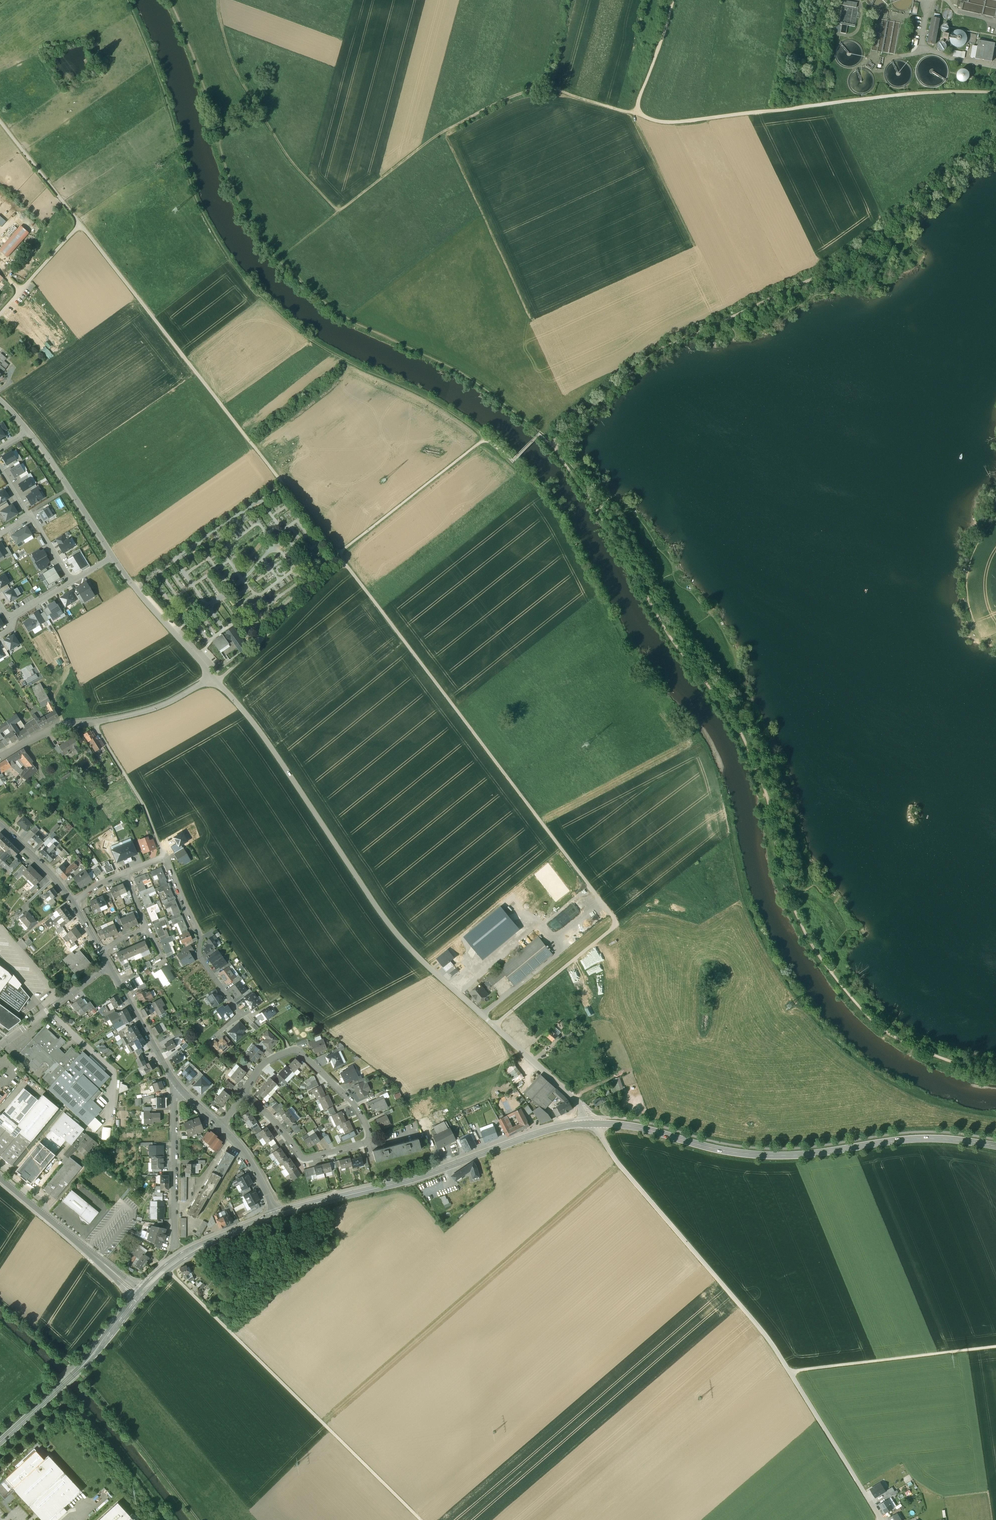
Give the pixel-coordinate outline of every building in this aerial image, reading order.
[(939,19),(932,18),(928,43),(935,45),(939,19)] [(959,31),(957,31),(954,32),(952,34),(950,37),(950,40),(951,43),(953,45),(955,47),(958,48),(962,47),(965,45),(967,42),(967,38),(966,35),(964,33),(961,31),(959,31)] [(995,43),(978,40),(975,59),(992,62),(995,43)] [(875,66),(868,61),(865,66),(872,71),(875,66)] [(966,71),(964,70),(962,71),(959,72),(957,74),(957,77),(958,80),(959,82),(962,83),(965,83),(967,82),(969,80),(970,77),(969,74),(968,72),(966,71)] [(2,252),(9,257),(24,239),(17,234),(2,252)] [(68,339),(45,311),(40,315),(64,342),(68,339)] [(51,352),(54,349),(26,317),(22,320),(51,352)] [(58,347),(62,343),(39,317),(35,320),(58,347)] [(1,364),(0,365),(0,369),(1,368),(4,371),(9,365),(4,361),(1,364)] [(12,451),(2,457),(7,465),(13,462),(17,459),(12,451)] [(15,468),(10,471),(14,479),(19,476),(24,473),(20,466),(15,468)] [(22,483),(19,485),(23,492),(30,488),(33,485),(29,479),(22,483)] [(4,490),(0,493),(0,504),(6,501),(9,499),(4,490)] [(33,493),(26,497),(32,505),(43,498),(39,492),(38,490),(33,493)] [(7,504),(0,508),(0,513),(1,512),(10,507),(7,504)] [(18,514),(12,505),(10,507),(1,512),(6,521),(18,514)] [(44,510),(39,513),(44,522),(53,517),(48,508),(44,510)] [(18,532),(23,540),(32,535),(27,527),(18,532)] [(23,540),(18,532),(12,536),(17,544),(23,540)] [(59,545),(66,541),(63,535),(56,539),(59,545)] [(69,540),(59,545),(59,546),(63,553),(64,553),(73,547),(69,540)] [(34,557),(37,562),(46,557),(47,556),(44,551),(41,552),(34,557)] [(74,556),(68,560),(72,566),(84,559),(80,553),(74,556)] [(50,562),(46,557),(37,562),(36,563),(39,569),(47,564),(50,562)] [(84,559),(72,566),(75,572),(82,569),(87,566),(84,559)] [(48,571),(42,575),(45,581),(57,573),(54,567),(48,571)] [(61,579),(57,573),(45,581),(49,586),(55,583),(61,579)] [(0,578),(0,588),(7,584),(9,583),(7,579),(9,578),(6,574),(0,578)] [(87,583),(77,589),(80,595),(85,602),(95,596),(90,589),(87,584),(87,583)] [(7,584),(0,588),(0,589),(2,592),(9,588),(7,584)] [(5,594),(11,590),(9,588),(2,592),(7,601),(9,599),(5,594)] [(11,590),(5,594),(9,599),(10,602),(18,597),(17,596),(21,594),(17,588),(14,590),(13,589),(11,590)] [(70,592),(60,598),(66,607),(75,601),(71,595),(70,592)] [(75,593),(71,595),(75,601),(76,603),(80,601),(77,596),(75,593)] [(54,602),(48,606),(48,607),(51,612),(49,614),(50,615),(53,621),(60,617),(59,616),(63,614),(61,611),(64,609),(60,603),(56,605),(54,602)] [(50,615),(49,614),(51,612),(48,607),(43,611),(44,612),(47,617),(50,615)] [(43,623),(44,622),(40,615),(38,612),(30,617),(31,619),(24,623),(29,632),(43,623)] [(44,612),(40,615),(44,622),(43,623),(45,626),(48,625),(46,622),(49,620),(47,617),(44,612)] [(248,648),(233,627),(226,632),(228,634),(231,639),(241,653),(248,648)] [(222,635),(221,634),(219,636),(220,637),(213,641),(219,651),(229,644),(227,642),(224,637),(222,635)] [(5,641),(5,642),(9,649),(10,650),(12,649),(14,651),(18,648),(17,646),(19,645),(14,635),(10,637),(7,638),(8,639),(5,641)] [(41,683),(31,688),(34,696),(44,690),(41,683)] [(44,690),(34,696),(36,699),(38,703),(48,698),(44,690)] [(48,698),(38,703),(39,703),(41,708),(47,705),(51,702),(48,698)] [(52,713),(45,717),(48,723),(59,717),(55,710),(51,711),(52,713)] [(17,715),(7,722),(10,727),(13,731),(16,729),(14,724),(20,720),(17,715)] [(44,717),(41,719),(40,718),(38,719),(35,721),(40,727),(48,723),(45,717),(44,717)] [(35,720),(27,725),(24,726),(26,729),(29,734),(40,727),(35,721),(35,720)] [(0,727),(0,731),(1,733),(7,729),(10,727),(7,722),(6,723),(0,727)] [(16,729),(13,731),(13,732),(18,739),(19,741),(29,734),(26,729),(20,733),(16,729)] [(90,730),(84,734),(88,742),(92,739),(96,737),(95,735),(93,732),(92,733),(90,730)] [(11,733),(7,736),(10,740),(12,743),(18,739),(13,732),(11,733)] [(59,747),(62,752),(64,755),(68,753),(69,753),(69,752),(74,749),(77,754),(81,752),(78,746),(79,746),(74,737),(70,740),(59,747)] [(96,737),(92,739),(93,742),(91,743),(94,746),(93,747),(96,752),(99,749),(102,746),(98,741),(96,737)] [(21,750),(17,752),(19,756),(20,757),(25,763),(28,766),(31,764),(33,762),(26,753),(24,755),(21,750)] [(6,759),(11,766),(14,764),(13,762),(20,757),(19,756),(17,752),(6,759)] [(0,763),(0,770),(1,773),(8,769),(11,767),(11,766),(6,759),(0,763)] [(23,772),(14,764),(11,766),(11,767),(19,774),(20,775),(20,774),(23,772)] [(23,772),(20,774),(24,778),(26,780),(37,770),(35,767),(31,764),(28,766),(23,772)] [(11,767),(8,769),(11,772),(16,777),(19,774),(11,767)] [(64,774),(59,777),(62,781),(67,778),(66,778),(71,775),(69,771),(64,774)] [(32,824),(24,816),(17,823),(25,831),(32,824)] [(51,830),(53,832),(59,826),(56,824),(51,830)] [(39,831),(35,835),(32,837),(39,844),(45,837),(39,831)] [(177,843),(179,846),(181,845),(187,841),(182,833),(174,838),(177,843)] [(50,837),(44,843),(47,846),(51,842),(53,840),(51,838),(50,837)] [(149,841),(147,837),(142,839),(143,843),(142,844),(141,846),(141,847),(143,848),(144,850),(146,851),(149,850),(149,849),(151,849),(151,850),(153,849),(151,846),(150,845),(150,843),(149,843),(149,841)] [(6,839),(0,845),(6,851),(12,845),(6,839)] [(121,847),(112,851),(117,862),(123,859),(130,856),(137,854),(132,842),(123,846),(121,847)] [(171,847),(174,853),(183,848),(181,845),(179,846),(177,843),(171,847)] [(46,847),(46,846),(40,852),(45,857),(55,848),(56,847),(53,844),(49,849),(46,847)] [(20,852),(12,845),(6,851),(10,855),(11,853),(15,857),(20,852)] [(55,848),(45,857),(51,862),(53,859),(54,860),(55,859),(54,858),(56,857),(53,854),(57,850),(55,848)] [(183,848),(174,853),(176,856),(184,851),(183,848)] [(69,855),(63,850),(60,853),(58,856),(62,860),(66,857),(69,855)] [(0,857),(0,858),(0,859),(3,862),(4,861),(10,855),(6,851),(0,857)] [(184,851),(176,856),(180,863),(183,861),(189,858),(184,851)] [(79,858),(74,862),(77,867),(82,863),(79,858)] [(0,859),(0,866),(6,872),(10,867),(4,861),(3,862),(0,859)] [(10,867),(6,872),(9,874),(22,862),(18,859),(10,867)] [(106,874),(114,871),(111,864),(110,865),(109,861),(103,863),(104,865),(101,866),(106,874)] [(66,869),(60,874),(64,880),(71,874),(70,874),(72,872),(73,871),(72,870),(77,867),(74,862),(71,865),(66,869)] [(62,864),(55,870),(60,874),(66,869),(65,867),(62,864)] [(22,866),(13,875),(15,877),(20,871),(22,873),(23,872),(26,869),(22,866)] [(36,872),(29,866),(26,869),(23,872),(22,873),(23,873),(29,879),(36,872)] [(98,866),(92,870),(96,876),(102,872),(98,866)] [(161,867),(150,871),(152,877),(157,875),(160,883),(161,883),(166,880),(166,881),(167,880),(161,867)] [(36,872),(29,879),(35,885),(42,878),(36,872)] [(85,872),(75,878),(81,887),(91,880),(85,872)] [(144,874),(134,879),(139,892),(146,889),(142,881),(147,879),(145,874),(144,874)] [(123,883),(117,886),(120,895),(127,892),(125,887),(123,883)] [(162,885),(157,887),(159,893),(164,891),(167,899),(173,897),(174,896),(168,883),(167,883),(162,885)] [(117,886),(113,888),(110,889),(111,892),(113,897),(114,898),(120,895),(117,886)] [(146,889),(139,892),(145,905),(146,905),(152,902),(148,895),(155,891),(153,886),(146,889)] [(52,888),(47,892),(52,898),(53,898),(53,899),(55,897),(55,896),(57,894),(52,888)] [(52,898),(47,892),(43,895),(48,901),(52,898)] [(102,896),(96,898),(100,907),(106,904),(102,896)] [(96,898),(92,900),(93,901),(90,902),(93,910),(96,908),(100,907),(96,898)] [(181,912),(175,899),(174,899),(169,902),(164,904),(166,909),(171,907),(174,915),(180,912),(180,913),(181,912)] [(147,908),(146,908),(152,922),(153,921),(159,919),(155,911),(159,909),(157,903),(153,905),(147,908)] [(63,905),(55,911),(56,913),(58,912),(62,917),(68,912),(63,905)] [(500,906),(464,937),(480,957),(517,925),(500,906)] [(28,912),(20,919),(28,928),(36,921),(28,912)] [(68,912),(62,917),(65,921),(63,922),(65,924),(66,923),(73,918),(68,912)] [(133,913),(126,916),(131,927),(138,924),(136,919),(133,913)] [(126,916),(120,919),(122,924),(124,930),(131,927),(126,916)] [(175,918),(171,920),(173,925),(177,923),(181,931),(187,929),(188,929),(184,920),(183,920),(181,916),(175,918)] [(154,924),(153,924),(159,938),(160,938),(160,937),(165,935),(162,926),(166,925),(164,920),(160,921),(154,924)] [(114,924),(108,927),(112,935),(118,933),(114,924)] [(75,927),(67,933),(74,942),(81,936),(75,927)] [(108,927),(102,929),(106,938),(112,935),(108,927)] [(182,934),(178,936),(181,941),(184,939),(186,942),(192,940),(189,932),(188,932),(182,934)] [(161,940),(160,941),(166,954),(167,954),(172,951),(169,943),(173,941),(171,936),(167,938),(161,940)] [(539,937),(500,968),(505,975),(514,986),(553,954),(551,953),(553,952),(551,950),(550,951),(539,937)] [(29,938),(24,942),(28,947),(33,942),(29,938)] [(212,938),(207,941),(209,944),(206,946),(207,948),(204,950),(206,953),(211,950),(218,945),(216,943),(212,938)] [(145,941),(136,945),(140,953),(148,949),(145,941)] [(136,945),(130,947),(134,956),(140,953),(136,945)] [(130,947),(123,950),(127,959),(134,956),(130,947)] [(184,952),(177,956),(183,965),(188,962),(193,959),(189,952),(187,949),(184,952)] [(123,950),(117,953),(120,961),(127,959),(123,950)] [(448,950),(437,959),(444,967),(450,961),(454,958),(448,950)] [(75,956),(66,963),(78,976),(91,964),(79,951),(75,956)] [(72,952),(64,959),(66,963),(75,956),(72,952)] [(212,957),(210,958),(210,960),(212,964),(222,957),(219,952),(212,957)] [(222,957),(212,964),(215,968),(217,968),(219,966),(225,962),(222,957)] [(444,967),(443,968),(446,972),(454,965),(450,961),(444,967)] [(12,976),(8,971),(0,966),(0,993),(12,976)] [(157,973),(156,973),(158,976),(161,981),(163,980),(164,983),(168,981),(168,982),(169,981),(170,981),(174,978),(169,971),(166,967),(157,973)] [(225,969),(219,974),(223,979),(232,972),(228,967),(225,969)] [(500,968),(487,979),(493,986),(505,975),(500,968)] [(232,972),(223,979),(226,983),(232,979),(235,977),(232,972)] [(12,976),(0,993),(0,998),(19,1012),(30,997),(13,975),(12,976)] [(136,988),(132,981),(126,984),(130,991),(133,989),(134,991),(137,989),(136,988)] [(235,984),(230,988),(233,993),(243,986),(240,981),(235,984)] [(488,995),(480,985),(471,993),(474,996),(473,997),(475,999),(476,999),(479,1002),(488,995)] [(243,986),(233,993),(237,998),(242,994),(246,991),(243,986)] [(138,994),(137,995),(142,1003),(150,998),(147,993),(145,990),(144,991),(138,994)] [(586,1012),(591,1010),(583,991),(578,993),(586,1012)] [(244,996),(243,997),(245,1000),(252,995),(250,992),(244,996)] [(217,995),(212,994),(209,996),(207,997),(214,1007),(223,1000),(221,996),(219,997),(217,997),(217,995)] [(245,1000),(242,1002),(243,1004),(244,1003),(246,1005),(248,1004),(251,1009),(260,1003),(254,994),(252,995),(245,1000)] [(118,995),(110,999),(115,1008),(117,1007),(117,1008),(121,1006),(120,1005),(123,1003),(118,995)] [(81,998),(72,1005),(77,1012),(78,1011),(81,1015),(89,1009),(91,1008),(87,1004),(86,1005),(81,998)] [(158,1001),(150,1005),(150,1006),(153,1005),(158,1015),(164,1011),(160,1004),(158,1001)] [(9,1030),(19,1022),(21,1021),(21,1020),(20,1019),(0,1004),(0,1024),(9,1030)] [(101,1011),(103,1014),(110,1010),(107,1005),(104,1007),(105,1008),(101,1011)] [(224,1008),(218,1012),(223,1019),(225,1017),(226,1017),(228,1016),(229,1014),(232,1012),(228,1006),(224,1008)] [(147,1007),(141,1010),(145,1017),(148,1015),(148,1016),(150,1015),(150,1014),(151,1014),(150,1013),(150,1012),(147,1007)] [(126,1008),(118,1013),(119,1014),(122,1019),(129,1015),(130,1015),(126,1008)] [(115,1011),(113,1009),(103,1014),(104,1017),(115,1011)] [(267,1019),(273,1016),(269,1011),(268,1009),(260,1015),(259,1014),(256,1016),(258,1019),(260,1022),(261,1022),(266,1018),(267,1019)] [(114,1012),(107,1016),(108,1018),(106,1019),(107,1021),(110,1019),(116,1016),(116,1015),(114,1012)] [(116,1016),(110,1019),(113,1024),(122,1019),(119,1014),(116,1015),(116,1016)] [(129,1015),(122,1019),(125,1024),(125,1025),(133,1021),(129,1015)] [(125,1024),(122,1019),(113,1024),(113,1025),(115,1029),(125,1024)] [(239,1022),(233,1028),(233,1029),(232,1030),(231,1030),(228,1033),(236,1041),(241,1037),(239,1035),(246,1029),(239,1022)] [(259,1028),(253,1022),(250,1025),(256,1031),(259,1028)] [(573,1023),(564,1031),(566,1033),(575,1026),(573,1023)] [(135,1025),(132,1027),(131,1025),(128,1027),(129,1029),(128,1029),(129,1032),(130,1034),(137,1029),(135,1025)] [(158,1025),(156,1026),(155,1025),(153,1026),(154,1027),(151,1029),(155,1036),(162,1032),(158,1025)] [(561,1032),(555,1027),(554,1026),(551,1030),(557,1035),(558,1034),(559,1035),(561,1032)] [(71,1047),(63,1056),(57,1050),(66,1042),(61,1037),(58,1039),(44,1027),(21,1052),(31,1061),(32,1062),(34,1059),(40,1065),(41,1065),(43,1063),(46,1062),(49,1065),(49,1068),(50,1070),(43,1078),(51,1086),(48,1089),(75,1114),(76,1114),(87,1125),(95,1117),(102,1110),(90,1098),(110,1077),(83,1052),(80,1055),(71,1047)] [(133,1038),(127,1041),(128,1044),(134,1040),(141,1036),(137,1029),(130,1034),(133,1038)] [(551,1030),(546,1035),(553,1042),(558,1036),(557,1035),(551,1030)] [(278,1040),(267,1031),(263,1035),(267,1038),(264,1041),(263,1040),(261,1041),(267,1047),(269,1049),(278,1040)] [(123,1032),(119,1034),(121,1038),(124,1037),(127,1041),(133,1038),(130,1034),(125,1036),(124,1035),(123,1032)] [(141,1036),(134,1040),(136,1044),(138,1048),(138,1049),(140,1048),(143,1046),(142,1043),(145,1042),(142,1036),(141,1036)] [(223,1039),(217,1044),(216,1043),(214,1046),(216,1049),(217,1048),(221,1052),(226,1048),(227,1049),(229,1046),(227,1044),(228,1043),(224,1038),(223,1039)] [(174,1039),(165,1044),(168,1051),(176,1047),(174,1043),(176,1042),(174,1039)] [(316,1042),(309,1045),(310,1046),(312,1045),(315,1054),(315,1053),(319,1052),(320,1052),(319,1050),(322,1049),(322,1051),(327,1049),(323,1039),(322,1040),(316,1042)] [(128,1044),(126,1045),(131,1053),(134,1051),(131,1046),(136,1044),(134,1040),(128,1044)] [(259,1044),(258,1043),(255,1047),(262,1052),(264,1049),(259,1044)] [(254,1046),(250,1052),(247,1055),(255,1061),(260,1055),(260,1056),(263,1053),(262,1052),(255,1047),(254,1046)] [(108,1048),(102,1052),(108,1057),(113,1052),(108,1048)] [(140,1048),(138,1049),(138,1048),(135,1050),(139,1057),(141,1054),(141,1053),(143,1052),(140,1048)] [(334,1053),(326,1057),(328,1062),(332,1060),(335,1067),(343,1063),(338,1052),(334,1053)] [(180,1054),(177,1055),(176,1054),(175,1055),(175,1056),(172,1058),(176,1064),(182,1061),(181,1058),(182,1057),(180,1054)] [(40,1065),(34,1059),(32,1062),(31,1061),(29,1064),(36,1070),(40,1066),(40,1065)] [(288,1067),(287,1067),(292,1071),(294,1073),(301,1064),(295,1059),(288,1067)] [(252,1064),(246,1060),(243,1064),(248,1068),(252,1064)] [(152,1061),(146,1064),(144,1065),(146,1068),(144,1069),(146,1073),(156,1068),(152,1061)] [(188,1061),(181,1067),(185,1070),(188,1067),(189,1067),(191,1064),(188,1061)] [(525,1079),(517,1064),(507,1069),(515,1084),(525,1079)] [(288,1067),(286,1065),(278,1074),(284,1079),(284,1080),(292,1071),(287,1067),(288,1067)] [(246,1072),(239,1066),(235,1072),(242,1078),(246,1072)] [(353,1066),(346,1069),(347,1070),(340,1073),(342,1077),(343,1077),(346,1081),(350,1079),(350,1081),(354,1079),(358,1077),(353,1066)] [(185,1070),(182,1073),(190,1080),(193,1077),(196,1074),(189,1067),(188,1067),(185,1070)] [(242,1078),(235,1072),(230,1077),(238,1083),(242,1078)] [(541,1075),(524,1093),(537,1104),(539,1106),(548,1097),(552,1092),(555,1088),(541,1075)] [(314,1076),(307,1079),(309,1083),(306,1084),(308,1086),(312,1085),(310,1082),(316,1079),(314,1076)] [(197,1082),(193,1086),(202,1094),(209,1086),(200,1078),(197,1082)] [(277,1084),(270,1078),(266,1083),(272,1089),(277,1084)] [(359,1083),(353,1086),(359,1099),(368,1094),(364,1085),(367,1083),(366,1080),(363,1082),(362,1082),(359,1083)] [(161,1081),(153,1084),(156,1091),(163,1089),(161,1081)] [(615,1085),(611,1086),(614,1094),(621,1092),(618,1082),(614,1083),(615,1085)] [(272,1089),(266,1083),(261,1088),(268,1094),(272,1089)] [(126,1086),(120,1084),(119,1093),(128,1089),(126,1086)] [(321,1085),(311,1090),(313,1094),(315,1093),(318,1100),(319,1099),(318,1099),(326,1096),(325,1096),(323,1090),(321,1086),(321,1085)] [(261,1088),(257,1092),(263,1099),(268,1094),(261,1088)] [(560,1092),(555,1088),(552,1092),(556,1096),(557,1096),(564,1103),(569,1101),(560,1092)] [(230,1096),(223,1090),(219,1095),(226,1101),(230,1096)] [(0,1116),(0,1124),(16,1137),(22,1129),(17,1125),(34,1106),(19,1093),(0,1116)] [(23,1128),(35,1138),(59,1109),(43,1095),(34,1106),(17,1125),(22,1129),(23,1128)] [(226,1101),(219,1095),(214,1100),(222,1106),(226,1101)] [(328,1095),(325,1096),(326,1096),(318,1099),(319,1099),(320,1103),(323,1102),(325,1108),(323,1109),(323,1110),(333,1105),(330,1099),(328,1095)] [(384,1098),(383,1096),(377,1098),(368,1102),(372,1110),(375,1109),(375,1108),(380,1105),(383,1110),(388,1107),(384,1098)] [(548,1097),(539,1106),(544,1110),(552,1101),(548,1097)] [(601,1098),(593,1101),(596,1106),(603,1103),(603,1102),(605,1101),(605,1102),(605,1101),(605,1100),(606,1100),(606,1099),(605,1099),(605,1098),(604,1098),(603,1097),(601,1098)] [(564,1103),(560,1106),(560,1105),(558,1106),(558,1107),(554,1109),(558,1117),(566,1112),(569,1111),(573,1108),(569,1101),(564,1103)] [(544,1110),(539,1106),(540,1106),(537,1109),(536,1110),(533,1111),(541,1123),(552,1119),(549,1114),(544,1110)] [(521,1108),(516,1111),(516,1113),(521,1123),(527,1120),(521,1108)] [(285,1112),(281,1116),(285,1121),(292,1115),(288,1110),(285,1112)] [(246,1113),(241,1116),(242,1116),(245,1122),(253,1116),(249,1111),(246,1113)] [(341,1111),(332,1116),(333,1120),(336,1119),(339,1125),(346,1121),(344,1116),(343,1116),(341,1111)] [(84,1129),(64,1113),(50,1130),(51,1130),(49,1132),(63,1144),(66,1141),(71,1145),(82,1132),(84,1129)] [(150,1114),(144,1114),(144,1119),(146,1119),(146,1124),(147,1124),(147,1122),(150,1122),(150,1124),(153,1124),(153,1121),(160,1121),(160,1114),(156,1114),(150,1114)] [(292,1115),(285,1121),(290,1127),(290,1126),(294,1122),(297,1120),(292,1115)] [(385,1115),(381,1117),(381,1118),(376,1120),(380,1129),(385,1127),(384,1125),(390,1122),(386,1115),(385,1115)] [(253,1116),(245,1122),(249,1127),(257,1122),(253,1116)] [(95,1117),(87,1125),(95,1132),(102,1124),(95,1117)] [(511,1130),(504,1117),(499,1120),(508,1137),(513,1135),(511,1130)] [(199,1118),(184,1124),(189,1136),(203,1130),(199,1118)] [(346,1121),(339,1125),(341,1129),(343,1128),(346,1134),(354,1131),(351,1125),(349,1120),(346,1121)] [(527,1120),(521,1123),(521,1125),(514,1128),(517,1133),(530,1126),(527,1120)] [(0,1156),(16,1137),(0,1124),(0,1156)] [(112,1128),(103,1127),(101,1139),(110,1140),(112,1128)] [(262,1130),(259,1132),(260,1134),(263,1138),(270,1132),(267,1127),(262,1130)] [(498,1137),(495,1127),(481,1132),(484,1142),(498,1137)] [(16,1137),(0,1156),(12,1166),(35,1138),(23,1128),(16,1137)] [(434,1136),(433,1137),(436,1145),(437,1147),(455,1139),(452,1133),(450,1128),(437,1134),(434,1136)] [(207,1131),(202,1139),(204,1141),(210,1133),(207,1131)] [(355,1135),(354,1131),(346,1134),(344,1135),(343,1133),(338,1135),(342,1143),(356,1136),(355,1135)] [(63,1144),(49,1132),(40,1143),(55,1155),(63,1144)] [(82,1132),(71,1145),(76,1148),(80,1144),(78,1142),(80,1139),(81,1140),(85,1135),(82,1132)] [(210,1133),(204,1141),(210,1145),(216,1137),(217,1136),(211,1132),(210,1133)] [(270,1132),(263,1138),(266,1143),(274,1138),(270,1132)] [(315,1133),(309,1136),(314,1144),(320,1141),(318,1138),(315,1133)] [(89,1138),(85,1135),(81,1140),(80,1139),(78,1142),(80,1144),(82,1146),(83,1146),(84,1147),(86,1147),(90,1150),(92,1148),(93,1147),(92,1147),(94,1146),(93,1145),(95,1142),(89,1137),(89,1138)] [(331,1142),(328,1135),(323,1137),(328,1144),(331,1142)] [(309,1136),(303,1140),(308,1148),(314,1144),(309,1136)] [(470,1136),(465,1138),(470,1149),(476,1146),(473,1141),(470,1136)] [(216,1137),(210,1145),(209,1146),(215,1151),(221,1143),(222,1142),(216,1137)] [(470,1149),(465,1138),(460,1141),(462,1146),(465,1152),(466,1151),(470,1149)] [(418,1139),(372,1151),(375,1160),(378,1159),(379,1161),(417,1151),(417,1149),(420,1148),(418,1139)] [(40,1143),(15,1173),(30,1185),(55,1155),(40,1143)] [(152,1146),(149,1146),(149,1157),(152,1157),(163,1156),(163,1145),(152,1146)] [(71,1146),(64,1155),(69,1158),(70,1157),(69,1156),(75,1149),(71,1146)] [(280,1147),(272,1153),(276,1158),(284,1153),(280,1147)] [(216,1168),(214,1168),(214,1172),(221,1177),(222,1177),(234,1156),(226,1151),(216,1168)] [(284,1153),(276,1158),(280,1164),(282,1163),(288,1159),(288,1158),(284,1153)] [(69,1158),(43,1190),(55,1199),(82,1167),(70,1157),(69,1158)] [(288,1159),(282,1163),(285,1168),(293,1163),(289,1157),(288,1158),(288,1159)] [(350,1157),(339,1160),(341,1169),(352,1166),(350,1159),(350,1157)] [(350,1159),(352,1166),(352,1168),(363,1165),(361,1157),(350,1159)] [(329,1162),(322,1164),(324,1173),(332,1171),(329,1162)] [(473,1162),(458,1172),(461,1177),(470,1171),(471,1174),(477,1172),(476,1167),(473,1162)] [(293,1163),(285,1168),(289,1174),(296,1169),(297,1169),(293,1163)] [(195,1164),(187,1164),(187,1168),(186,1168),(186,1173),(195,1173),(195,1164)] [(322,1164),(314,1166),(316,1175),(324,1173),(322,1164)] [(296,1169),(289,1174),(293,1180),(301,1175),(296,1169)] [(212,1172),(203,1188),(201,1188),(200,1193),(199,1193),(189,1209),(188,1208),(187,1213),(195,1218),(207,1197),(209,1198),(221,1177),(214,1172),(212,1172)] [(455,1181),(461,1177),(458,1172),(451,1176),(455,1181)] [(165,1174),(162,1174),(162,1176),(160,1176),(160,1183),(169,1183),(169,1176),(165,1176),(165,1174)] [(245,1175),(237,1179),(240,1185),(250,1179),(247,1174),(245,1175)] [(250,1179),(240,1185),(242,1190),(249,1186),(253,1184),(250,1179)] [(99,1212),(72,1190),(62,1202),(89,1224),(99,1212)] [(252,1192),(244,1196),(247,1201),(257,1195),(254,1190),(252,1192)] [(257,1195),(247,1201),(250,1206),(257,1202),(260,1201),(257,1195)] [(151,1207),(150,1207),(150,1213),(151,1213),(151,1219),(163,1219),(163,1214),(164,1214),(164,1207),(163,1207),(163,1202),(162,1202),(153,1202),(151,1202),(151,1207)] [(231,1207),(227,1209),(227,1210),(228,1210),(231,1217),(235,1214),(231,1207)] [(231,1217),(228,1210),(227,1210),(225,1211),(226,1215),(223,1217),(226,1225),(233,1222),(231,1217)] [(223,1217),(219,1218),(217,1214),(214,1215),(220,1228),(226,1225),(223,1217)] [(216,1224),(212,1216),(208,1223),(207,1225),(210,1229),(216,1224)] [(208,1223),(203,1221),(195,1235),(200,1237),(207,1225),(208,1223)] [(157,1227),(152,1226),(151,1228),(150,1233),(165,1238),(166,1235),(164,1235),(166,1229),(163,1228),(162,1228),(159,1227),(157,1227)] [(165,1238),(150,1233),(148,1238),(147,1239),(153,1242),(156,1243),(161,1245),(162,1240),(164,1240),(165,1238)] [(138,1248),(133,1244),(128,1251),(135,1256),(140,1259),(144,1253),(141,1252),(142,1251),(138,1248)] [(134,1256),(128,1251),(124,1256),(131,1261),(133,1258),(135,1256),(134,1256)] [(149,1258),(144,1253),(140,1259),(139,1259),(145,1264),(149,1258)] [(138,1261),(136,1264),(137,1265),(136,1266),(141,1270),(145,1264),(139,1259),(138,1261)] [(186,1265),(179,1268),(183,1276),(185,1280),(187,1279),(189,1278),(187,1274),(190,1273),(190,1272),(186,1265)] [(45,1460),(35,1448),(15,1466),(17,1468),(0,1484),(0,1493),(5,1499),(14,1490),(13,1489),(45,1460)] [(41,1519),(50,1519),(82,1492),(49,1456),(45,1460),(13,1489),(14,1490),(41,1519)] [(880,1483),(870,1489),(875,1497),(885,1491),(880,1483)] [(883,1494),(885,1497),(894,1492),(892,1489),(883,1494)] [(885,1497),(886,1500),(898,1493),(897,1490),(885,1497)] [(893,1508),(888,1499),(880,1505),(885,1513),(893,1508)] [(98,1519),(128,1519),(131,1517),(118,1502),(98,1519)]
